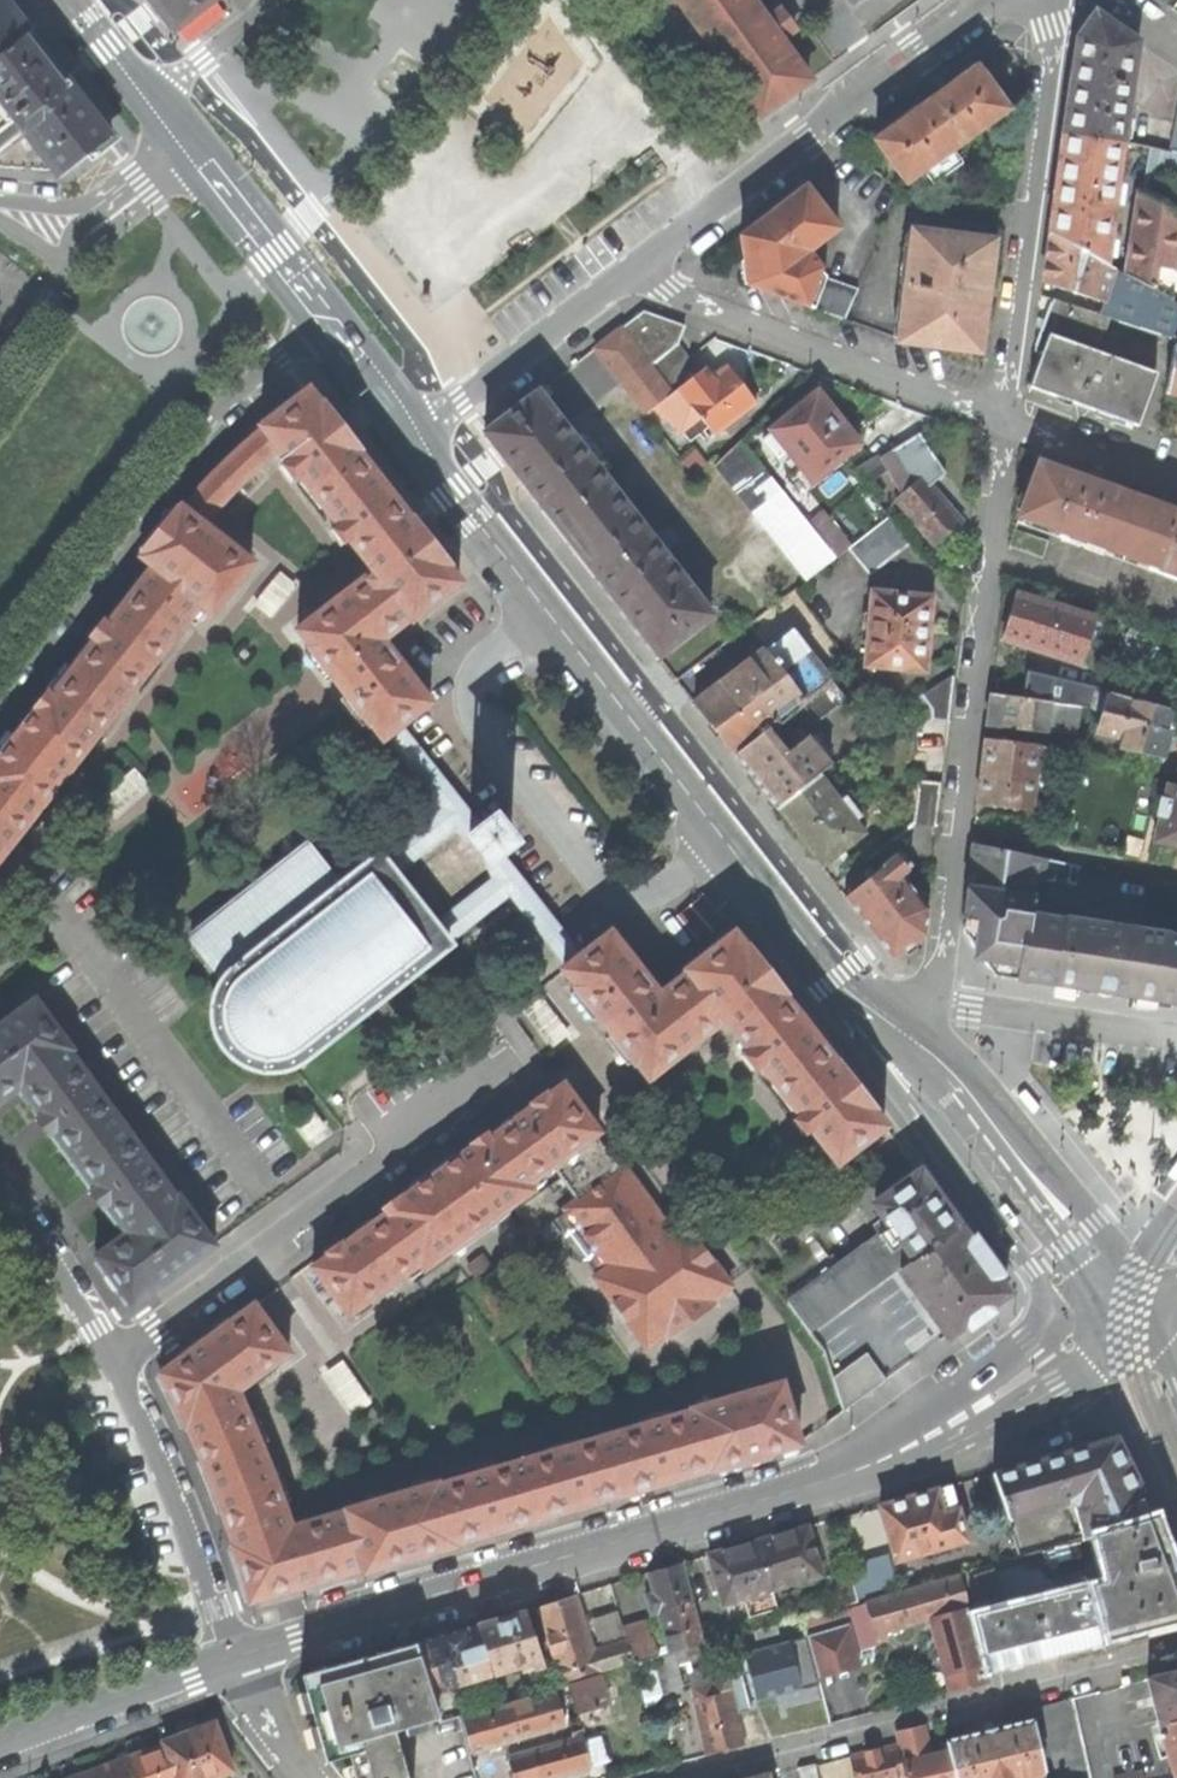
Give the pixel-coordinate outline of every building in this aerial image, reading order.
[(29,33),(3,0),(0,0),(0,56),(29,33)] [(212,0),(149,0),(172,30),(212,0)] [(761,115),(786,96),(808,80),(780,41),(784,37),(794,30),(779,9),(765,20),(750,0),(678,0),(761,115)] [(1068,102),(1063,133),(1123,142),(1137,43),(1095,13),(1078,38),(1068,102)] [(58,179),(110,138),(92,115),(52,62),(29,33),(0,56),(0,104),(22,133),(58,179)] [(875,141),(905,183),(1005,110),(976,68),(927,104),(875,141)] [(22,133),(0,104),(0,150),(6,146),(22,133)] [(1055,185),(1049,234),(1105,264),(1123,142),(1063,133),(1056,178),(1055,185)] [(1151,148),(1142,194),(1155,202),(1164,151),(1151,148)] [(1155,202),(1176,215),(1176,153),(1172,152),(1164,151),(1155,202)] [(806,253),(837,229),(805,187),(740,237),(747,285),(786,299),(813,309),(825,278),(806,253)] [(1122,274),(1176,304),(1176,215),(1155,202),(1142,194),(1130,266),(1123,268),(1122,274)] [(902,341),(978,351),(984,305),(987,305),(988,297),(989,289),(986,288),(992,242),(906,232),(893,339),(902,341)] [(1174,339),(1176,324),(1176,304),(1122,274),(1105,264),(1049,234),(1046,261),(1043,283),(1102,302),(1103,300),(1110,302),(1105,316),(1107,317),(1174,339)] [(857,289),(825,278),(813,309),(844,320),(857,289)] [(1094,352),(1107,317),(1105,316),(1052,299),(1046,317),(1033,350),(1041,354),(1029,387),(1066,401),(1137,426),(1155,374),(1094,352)] [(594,348),(645,413),(698,372),(677,344),(684,326),(643,311),(594,348)] [(1174,339),(1165,393),(1176,396),(1176,340),(1174,339)] [(713,435),(755,403),(741,385),(727,366),(712,378),(704,368),(698,372),(645,413),(655,428),(670,417),(679,429),(698,415),(713,435)] [(260,427),(261,429),(278,450),(287,461),(281,466),(292,480),(298,475),(301,480),(300,480),(323,508),(337,526),(331,530),(342,544),(348,540),(373,571),(297,630),(310,647),(309,648),(333,679),(334,679),(345,693),(344,693),(368,724),(369,723),(382,739),(386,737),(400,726),(429,703),(406,673),(382,642),(383,642),(382,641),(410,619),(411,620),(458,583),(427,544),(378,481),(340,432),(307,390),(260,427)] [(658,657),(711,614),(536,392),(484,432),(505,460),(528,489),(566,539),(587,565),(620,607),(640,634),(658,657)] [(811,480),(857,444),(837,418),(817,394),(771,430),(773,433),(764,441),(777,456),(786,449),(811,480)] [(195,494),(182,509),(202,526),(278,450),(261,429),(209,477),(193,493),(195,494)] [(921,434),(906,443),(924,479),(940,466),(921,434)] [(715,465),(807,580),(848,548),(852,545),(827,515),(812,528),(740,439),(715,465)] [(897,501),(934,545),(949,533),(961,522),(924,479),(906,443),(879,458),(877,455),(853,469),(864,486),(888,472),(903,496),(897,501)] [(1176,580),(1176,508),(1176,511),(1162,505),(1162,507),(1117,491),(1117,489),(1103,484),(1105,479),(1097,476),(1089,473),(1087,478),(1072,473),(1072,474),(1039,462),(1016,521),(1176,580)] [(200,605),(212,613),(251,563),(229,546),(228,546),(202,526),(182,509),(180,507),(177,511),(176,511),(165,525),(143,553),(140,558),(153,567),(108,626),(102,621),(97,628),(90,637),(95,642),(52,696),(46,692),(40,699),(34,708),(36,710),(25,723),(4,750),(0,755),(0,858),(200,605)] [(888,517),(852,545),(848,548),(869,575),(909,542),(888,517)] [(872,592),(865,665),(923,670),(923,665),(924,666),(927,639),(928,624),(927,624),(930,598),(872,592)] [(1094,620),(1015,596),(1010,612),(1002,639),(1081,663),(1094,620)] [(714,729),(734,755),(764,732),(801,704),(832,679),(793,630),(694,703),(714,729)] [(1126,640),(1111,694),(1137,701),(1152,648),(1126,640)] [(1096,689),(1035,675),(1032,699),(1082,706),(1092,707),(1096,689)] [(953,676),(922,695),(932,708),(932,719),(948,721),(953,676)] [(847,697),(832,679),(801,704),(815,722),(847,697)] [(1111,694),(1105,692),(1100,712),(1105,713),(1100,733),(1125,738),(1123,748),(1163,756),(1170,730),(1165,728),(1170,710),(1137,701),(1111,694)] [(1078,735),(1082,706),(1032,699),(990,693),(989,706),(986,724),(1078,735)] [(386,737),(444,810),(457,800),(400,726),(386,737)] [(752,778),(776,809),(819,774),(829,767),(807,739),(785,755),(772,738),(770,740),(764,732),(734,755),(752,778)] [(1050,793),(1056,747),(985,739),(980,775),(977,805),(1032,812),(1035,790),(1050,793)] [(822,868),(866,834),(819,774),(776,809),(804,845),(822,868)] [(941,783),(918,780),(913,822),(936,825),(941,783)] [(1169,783),(1165,800),(1161,799),(1158,814),(1161,815),(1155,841),(1176,846),(1176,785),(1169,783)] [(497,852),(509,844),(501,833),(491,821),(480,830),(457,800),(444,810),(381,860),(379,858),(340,888),(307,845),(190,936),(225,980),(219,990),(216,998),(214,1006),(213,1013),(213,1019),(215,1027),(218,1035),(220,1041),(224,1047),(229,1052),(235,1058),(244,1064),(253,1068),(260,1069),(268,1070),(277,1069),(286,1067),(294,1064),(302,1058),(447,944),(445,942),(508,893),(521,883),(497,852)] [(889,840),(850,871),(857,880),(870,870),(873,875),(900,854),(889,840)] [(972,844),(970,863),(962,922),(994,964),(1004,978),(1084,990),(1175,1004),(1176,992),(1176,936),(1168,935),(1168,934),(1062,917),(1062,919),(1029,914),(1039,858),(972,844)] [(893,959),(924,935),(927,907),(900,876),(910,867),(900,854),(873,875),(845,897),(868,927),(893,959)] [(580,956),(521,883),(508,893),(566,966),(580,956)] [(836,1163),(883,1126),(857,1093),(766,977),(732,934),(698,960),(685,971),(686,972),(657,994),(619,945),(609,933),(580,956),(566,966),(562,970),(575,986),(574,987),(633,1062),(634,1061),(647,1078),(723,1019),(748,1051),(742,1055),(753,1070),(759,1065),(772,1082),(794,1111),(795,1111),(798,1115),(792,1120),(803,1134),(809,1129),(836,1163)] [(215,1246),(177,1195),(175,1196),(69,1050),(72,1047),(37,998),(17,1012),(15,1012),(0,1023),(0,1103),(23,1087),(43,1115),(38,1119),(43,1126),(49,1134),(53,1130),(95,1188),(90,1192),(96,1200),(102,1208),(107,1205),(126,1232),(94,1255),(113,1281),(131,1306),(215,1246)] [(709,1301),(730,1286),(678,1215),(666,1225),(643,1193),(623,1166),(619,1169),(594,1136),(599,1132),(563,1084),(548,1095),(546,1093),(538,1099),(530,1104),(532,1106),(489,1138),(486,1134),(475,1142),(393,1203),(383,1210),(385,1213),(342,1244),(341,1242),(334,1247),(325,1253),(327,1256),(313,1266),(348,1315),(407,1272),(412,1278),(545,1181),(541,1175),(555,1165),(579,1199),(566,1209),(608,1268),(595,1277),(647,1347),(668,1332),(669,1334),(711,1304),(709,1301)] [(1025,1090),(1017,1096),(1032,1114),(1039,1108),(1029,1095),(1025,1090)] [(1173,1180),(1176,1175),(1176,1158),(1168,1170),(1165,1174),(1173,1180)] [(786,1302),(810,1333),(838,1312),(899,1268),(957,1226),(932,1192),(918,1172),(874,1204),(890,1226),(786,1302)] [(976,1252),(957,1226),(899,1268),(912,1287),(918,1283),(938,1310),(932,1314),(947,1335),(990,1303),(1005,1292),(976,1252)] [(714,1467),(798,1443),(780,1382),(690,1409),(690,1410),(436,1485),(435,1484),(344,1510),(344,1511),(287,1528),(279,1502),(268,1471),(237,1391),(290,1353),(254,1304),(161,1372),(175,1401),(187,1427),(199,1456),(211,1485),(221,1512),(233,1544),(251,1602),(321,1581),(411,1555),(514,1525),(616,1495),(708,1468),(708,1469),(714,1467)] [(843,1370),(831,1379),(841,1412),(886,1379),(866,1353),(856,1359),(843,1370)] [(1115,1438),(992,1473),(1007,1519),(1066,1501),(1073,1503),(1083,1537),(1092,1534),(1153,1516),(1134,1477),(1115,1438)] [(878,1506),(895,1561),(966,1540),(950,1485),(887,1503),(878,1506)] [(1176,1622),(1176,1577),(1175,1572),(1154,1516),(1153,1516),(1092,1534),(1105,1581),(1091,1585),(1106,1640),(1176,1622)] [(784,1533),(746,1544),(766,1613),(778,1609),(773,1590),(822,1576),(808,1526),(784,1533)] [(744,1598),(750,1618),(766,1613),(746,1544),(730,1549),(710,1555),(723,1604),(744,1598)] [(889,1557),(851,1567),(861,1601),(899,1590),(889,1557)] [(649,1573),(670,1653),(675,1652),(703,1644),(681,1564),(659,1570),(649,1573)] [(847,1565),(826,1571),(837,1608),(858,1602),(847,1565)] [(960,1576),(857,1606),(868,1645),(886,1639),(884,1631),(930,1617),(942,1665),(949,1692),(987,1682),(977,1644),(974,1645),(965,1608),(968,1607),(960,1576)] [(1055,1653),(1106,1640),(1091,1585),(976,1614),(990,1669),(1055,1653)] [(537,1608),(563,1682),(632,1661),(624,1635),(602,1641),(604,1648),(594,1651),(576,1596),(562,1600),(537,1608)] [(479,1624),(486,1646),(494,1673),(521,1666),(532,1662),(534,1668),(534,1669),(544,1666),(525,1611),(501,1618),(479,1624)] [(623,1630),(624,1635),(632,1661),(633,1664),(654,1658),(656,1657),(651,1640),(650,1640),(644,1623),(623,1630)] [(479,1624),(465,1628),(472,1650),(486,1646),(479,1624)] [(842,1624),(799,1637),(812,1682),(855,1669),(842,1624)] [(451,1632),(414,1643),(430,1692),(494,1673),(486,1646),(472,1650),(465,1628),(451,1632)] [(395,1731),(438,1718),(430,1692),(414,1643),(367,1656),(309,1673),(315,1693),(308,1695),(322,1741),(329,1739),(335,1759),(353,1755),(360,1777),(409,1777),(395,1731)] [(783,1643),(736,1656),(749,1701),(796,1689),(783,1643)] [(663,1691),(683,1686),(675,1652),(670,1653),(656,1657),(654,1658),(663,1691)] [(522,1671),(534,1668),(532,1662),(521,1666),(522,1671)] [(728,1747),(743,1744),(723,1664),(692,1672),(696,1687),(693,1688),(709,1752),(728,1747)] [(1167,1721),(1176,1718),(1176,1671),(1147,1679),(1158,1723),(1167,1721)] [(578,1712),(610,1703),(602,1673),(569,1683),(578,1712)] [(489,1747),(565,1725),(562,1712),(569,1710),(566,1697),(558,1699),(556,1691),(462,1718),(471,1752),(489,1747)] [(1055,1777),(1089,1777),(1072,1698),(1039,1706),(1055,1777)] [(1167,1721),(1170,1732),(1162,1733),(1173,1771),(1175,1777),(1176,1777),(1176,1718),(1167,1721)] [(1046,1772),(1033,1719),(1001,1726),(999,1725),(988,1728),(980,1730),(979,1732),(946,1740),(955,1777),(1019,1777),(1046,1772)] [(232,1772),(213,1723),(201,1728),(188,1732),(206,1777),(214,1777),(232,1772)] [(940,1752),(934,1753),(930,1754),(924,1726),(897,1732),(907,1777),(945,1777),(940,1752)] [(580,1730),(571,1732),(574,1739),(508,1758),(514,1777),(553,1777),(559,1776),(590,1767),(580,1730)] [(165,1744),(178,1777),(206,1777),(188,1732),(176,1737),(164,1741),(165,1744)] [(141,1777),(178,1777),(165,1744),(148,1750),(133,1756),(141,1777)] [(897,1745),(872,1751),(852,1756),(857,1777),(905,1777),(897,1745)] [(133,1756),(116,1762),(100,1768),(104,1777),(141,1777),(133,1756)] [(816,1762),(800,1767),(802,1777),(820,1777),(816,1762)] [(74,1777),(104,1777),(100,1768),(82,1775),(74,1777)]
